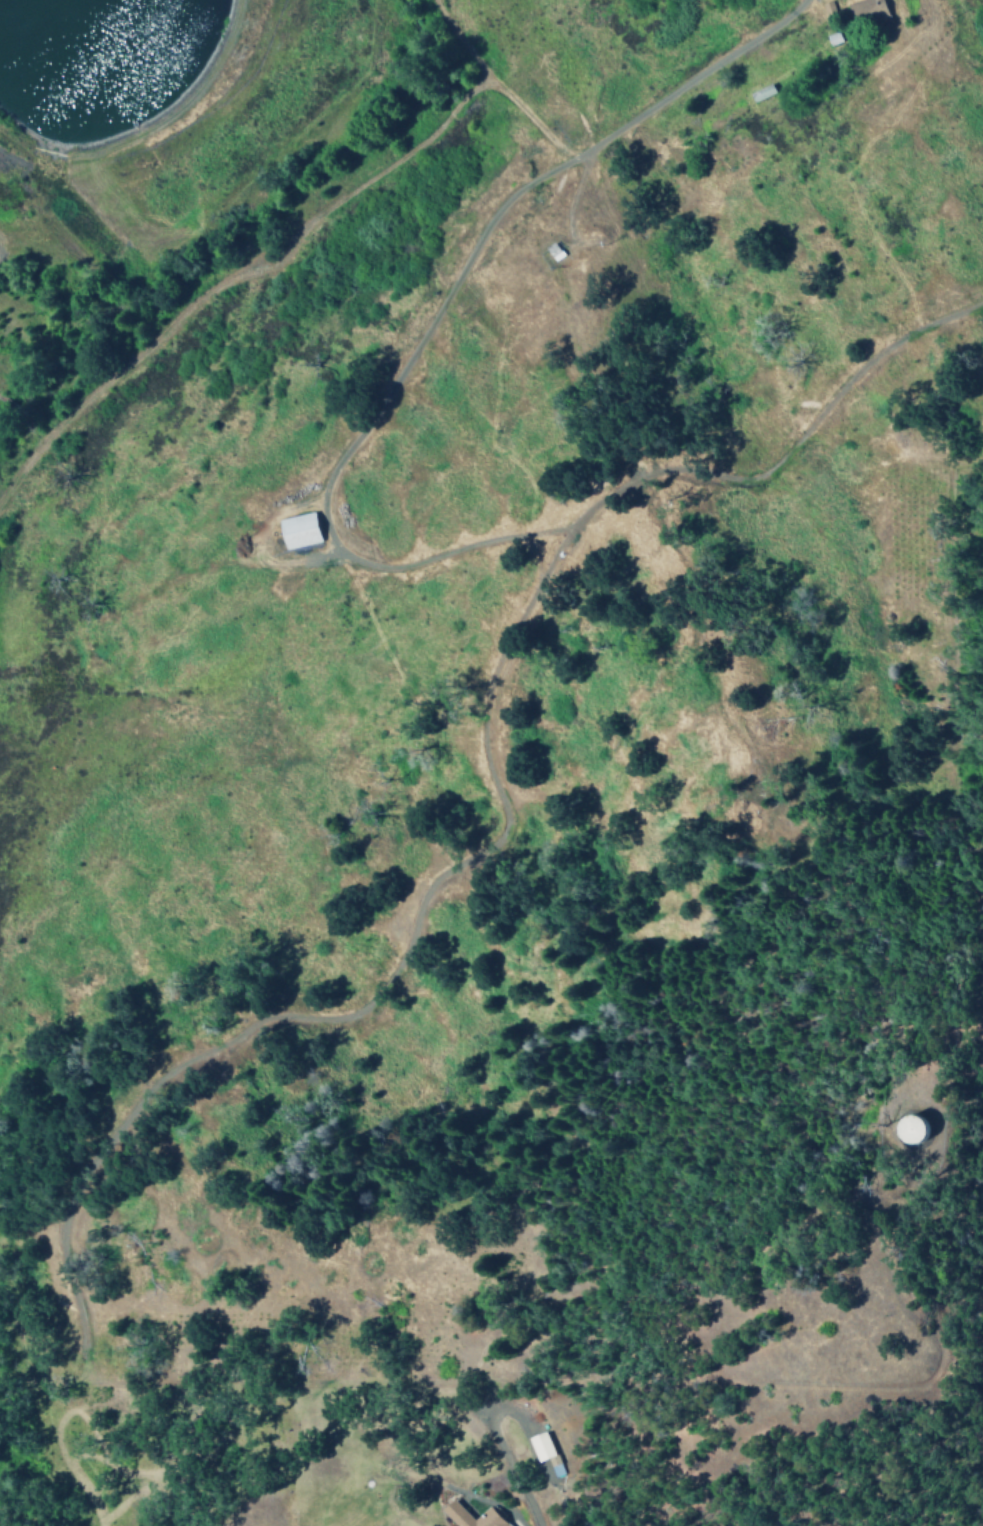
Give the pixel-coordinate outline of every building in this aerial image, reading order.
[(543,248),(553,262),(562,256),(552,242),(543,248)] [(276,519),(281,549),(318,544),(313,514),(276,519)] [(908,1115),(882,1116),(883,1141),(909,1140),(908,1115)] [(527,1438),(537,1462),(553,1455),(543,1431),(527,1438)] [(546,1458),(553,1478),(562,1475),(555,1455),(546,1458)] [(486,1506),(472,1520),(451,1499),(438,1511),(453,1525),(507,1525),(486,1506)]
